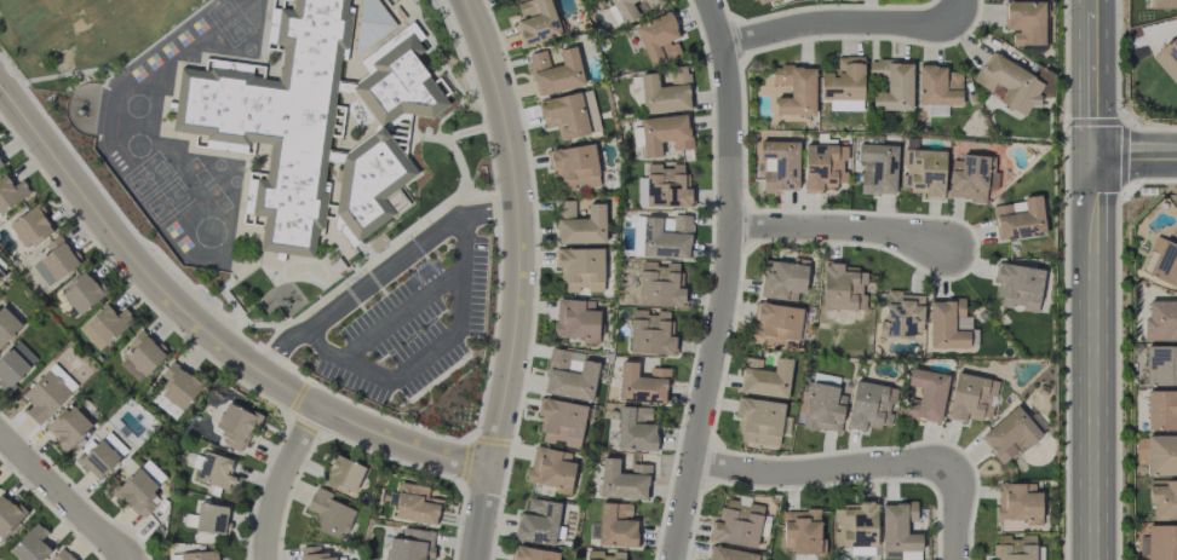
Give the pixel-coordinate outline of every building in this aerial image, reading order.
[(317,228),(320,228),(348,0),(272,0),(266,48),(283,50),(279,81),(251,78),(253,64),(206,58),(204,71),(180,68),(172,131),(208,136),(206,148),(246,153),(247,141),(270,144),(265,180),(248,178),(242,222),(263,225),(259,251),(313,257),(317,228)] [(377,0),(361,0),(365,5),(346,19),(366,48),(396,26),(377,0)] [(550,0),(528,0),(517,4),(521,18),(515,20),(523,47),(561,35),(550,0)] [(623,25),(639,16),(632,3),(638,0),(610,0),(623,25)] [(651,12),(666,4),(664,0),(644,0),(651,12)] [(1151,8),(1176,9),(1176,0),(1151,0),(1151,8)] [(1044,45),(1044,2),(1005,1),(1005,30),(1013,30),(1012,44),(1044,45)] [(681,54),(674,38),(680,36),(670,12),(634,27),(650,66),(681,54)] [(449,104),(415,57),(424,51),(418,42),(424,37),(415,24),(360,63),(369,74),(351,87),(380,129),(411,108),(422,123),(449,104)] [(1176,84),(1176,34),(1151,58),(1176,85),(1176,84)] [(537,97),(585,84),(574,45),(558,50),(562,64),(550,67),(545,49),(526,55),(537,97)] [(1025,116),(1031,103),(1035,105),(1046,81),(989,53),(974,83),(991,91),(994,83),(1005,88),(998,103),(1025,116)] [(863,101),(864,57),(837,56),(837,71),(820,71),(820,100),(863,101)] [(912,109),(911,60),(869,60),(869,78),(886,78),(886,92),(872,92),(872,110),(912,109)] [(639,75),(644,114),(691,108),(686,66),(669,68),(671,85),(658,87),(657,73),(639,75)] [(815,67),(772,66),(772,85),(790,85),(789,98),(775,97),(775,114),(815,115),(815,67)] [(962,104),(961,67),(918,68),(918,105),(962,104)] [(600,131),(591,90),(537,101),(543,128),(556,125),(559,140),(600,131)] [(640,119),(644,158),(661,157),(660,142),(672,141),(673,150),(691,149),(687,114),(640,119)] [(417,174),(384,128),(380,128),(342,155),(335,215),(342,223),(341,231),(351,246),(395,215),(383,198),(417,174)] [(798,191),(799,141),(759,141),(759,158),(764,158),(763,190),(798,191)] [(550,150),(557,191),(574,188),(600,184),(593,143),(550,150)] [(847,163),(847,145),(805,144),(803,192),(823,193),(823,188),(837,188),(837,183),(845,183),(845,163),(847,163)] [(860,193),(895,194),(897,145),(858,144),(857,162),(862,162),(860,193)] [(945,150),(903,149),(902,175),(900,175),(900,190),(923,190),(923,198),(943,199),(945,150)] [(949,199),(985,201),(986,188),(998,189),(998,171),(994,171),(994,156),(960,154),(960,160),(950,160),(949,199)] [(646,206),(691,207),(691,188),(683,188),(684,164),(673,164),(673,169),(660,169),(660,164),(647,164),(646,206)] [(12,185),(5,174),(0,178),(0,213),(30,193),(21,179),(12,185)] [(993,204),(997,241),(1046,235),(1041,198),(993,204)] [(605,243),(604,203),(588,204),(589,218),(575,219),(574,200),(557,200),(557,244),(605,243)] [(52,229),(34,206),(8,225),(27,249),(52,229)] [(690,258),(691,215),(672,215),(672,232),(660,232),(660,217),(634,216),(633,256),(690,258)] [(79,262),(57,235),(40,248),(45,254),(31,265),(49,287),(79,262)] [(1155,236),(1149,249),(1157,253),(1147,275),(1176,289),(1176,246),(1155,236)] [(603,248),(556,249),(557,268),(560,268),(560,281),(566,281),(566,290),(603,290),(603,248)] [(808,260),(793,258),(792,263),(764,260),(760,297),(796,301),(797,293),(804,293),(808,260)] [(638,305),(684,306),(684,288),(677,287),(678,263),(639,262),(638,305)] [(822,309),(864,310),(864,285),(866,285),(867,269),(844,269),(844,262),(823,262),(822,309)] [(1043,269),(996,263),(994,282),(1000,283),(997,306),(1038,311),(1043,269)] [(105,294),(85,269),(58,290),(78,315),(105,294)] [(882,337),(912,338),(912,331),(922,332),(923,293),(884,292),(882,337)] [(556,299),(554,336),(581,337),(581,343),(598,344),(599,310),(594,309),(594,300),(556,299)] [(929,347),(969,348),(970,316),(964,316),(964,299),(930,299),(929,347)] [(1148,301),(1148,318),(1144,318),(1144,341),(1176,341),(1176,301),(1148,301)] [(802,308),(756,303),(751,344),(797,349),(802,308)] [(21,324),(0,304),(0,347),(21,324)] [(78,329),(100,351),(133,319),(123,308),(116,315),(105,304),(78,329)] [(668,311),(630,310),(629,353),(674,354),(675,336),(668,336),(668,311)] [(119,363),(139,382),(166,354),(140,329),(127,343),(133,348),(119,363)] [(6,391),(38,361),(18,340),(0,356),(0,385),(6,391)] [(1146,386),(1176,385),(1176,346),(1145,346),(1146,386)] [(543,394),(592,401),(598,362),(581,360),(579,373),(567,372),(570,351),(550,348),(543,394)] [(787,398),(791,359),(774,357),(773,370),(742,368),(740,394),(787,398)] [(160,375),(167,381),(151,399),(174,419),(203,386),(173,360),(160,375)] [(649,368),(649,377),(637,377),(637,362),(620,361),(619,401),(666,403),(667,368),(649,368)] [(26,412),(39,425),(77,386),(53,363),(21,396),(32,406),(26,412)] [(948,374),(909,368),(906,385),(920,388),(918,399),(908,397),(905,417),(940,423),(948,374)] [(990,421),(998,381),(955,372),(946,418),(964,422),(965,416),(990,421)] [(854,381),(846,428),(864,431),(865,424),(890,428),(897,388),(854,381)] [(839,433),(847,390),(809,384),(802,427),(839,433)] [(1146,430),(1176,429),(1176,390),(1146,391),(1146,430)] [(587,406),(541,397),(537,415),(543,416),(539,431),(542,432),(541,441),(578,449),(587,406)] [(784,403),(737,397),(735,415),(741,416),(739,442),(779,446),(784,403)] [(67,450),(92,425),(69,403),(44,428),(67,450)] [(216,427),(221,429),(217,442),(246,451),(258,413),(224,403),(216,427)] [(1040,435),(1017,405),(979,435),(1002,465),(1040,435)] [(617,450),(656,451),(656,422),(651,422),(651,407),(618,406),(617,450)] [(1176,475),(1176,435),(1146,436),(1147,476),(1176,475)] [(76,461),(98,482),(120,458),(98,437),(76,461)] [(568,495),(575,453),(533,446),(527,482),(556,487),(555,493),(568,495)] [(228,475),(231,459),(204,452),(197,481),(230,489),(233,477),(228,475)] [(334,455),(322,483),(353,495),(364,468),(334,455)] [(648,498),(649,465),(630,464),(630,473),(618,473),(618,458),(601,458),(600,497),(648,498)] [(139,466),(156,486),(165,478),(148,459),(139,466)] [(140,520),(156,506),(148,498),(158,489),(138,468),(113,490),(140,520)] [(1161,481),(1161,482),(1149,483),(1150,520),(1176,520),(1176,480),(1161,481)] [(429,487),(399,482),(393,518),(436,525),(440,499),(427,497),(429,487)] [(1040,483),(998,483),(998,521),(1039,522),(1040,483)] [(305,508),(316,513),(310,527),(342,540),(355,510),(330,499),(332,493),(315,486),(305,508)] [(25,515),(4,493),(0,496),(0,538),(25,515)] [(763,506),(750,505),(750,500),(727,496),(725,508),(716,507),(712,541),(757,548),(763,506)] [(560,503),(528,498),(526,513),(518,512),(514,539),(553,545),(560,503)] [(882,559),(900,559),(921,559),(920,534),(907,534),(906,522),(916,521),(916,502),(881,503),(882,559)] [(598,546),(635,547),(637,519),(631,518),(631,504),(600,503),(598,546)] [(227,533),(228,506),(197,504),(196,532),(227,533)] [(876,546),(876,504),(833,505),(833,547),(876,546)] [(783,552),(824,552),(824,546),(820,546),(820,510),(783,510),(783,552)] [(40,540),(47,533),(36,522),(9,550),(19,559),(41,559),(51,550),(40,540)] [(1148,525),(1147,559),(1176,559),(1176,525),(1148,525)] [(390,527),(387,559),(432,559),(434,531),(390,527)] [(1035,535),(994,536),(995,559),(988,559),(1035,559),(1035,535)] [(336,554),(320,555),(320,546),(299,546),(300,559),(336,559),(336,554)] [(516,546),(514,559),(557,559),(558,552),(516,546)] [(709,546),(707,559),(756,559),(758,553),(709,546)] [(63,549),(53,559),(74,559),(63,549)] [(181,559),(218,559),(218,551),(180,552),(181,559)]
